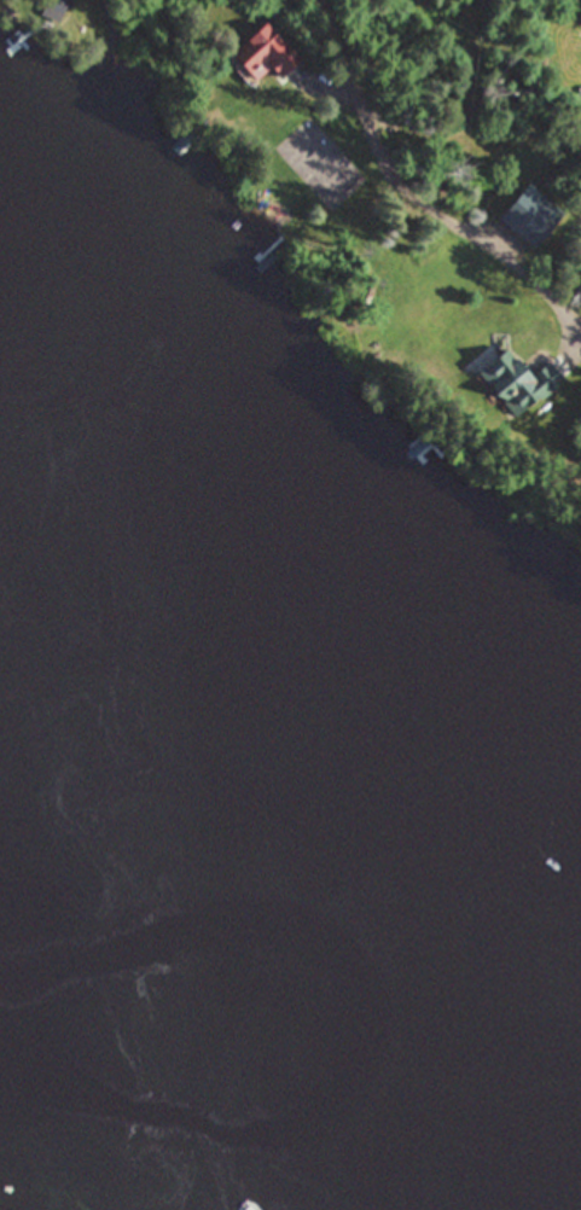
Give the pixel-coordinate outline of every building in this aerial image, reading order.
[(269,70),(283,84),(306,60),(269,23),(236,55),(260,79),(269,70)] [(534,375),(515,347),(482,370),(505,403),(542,377),(552,391),(567,380),(554,361),(534,375)]
